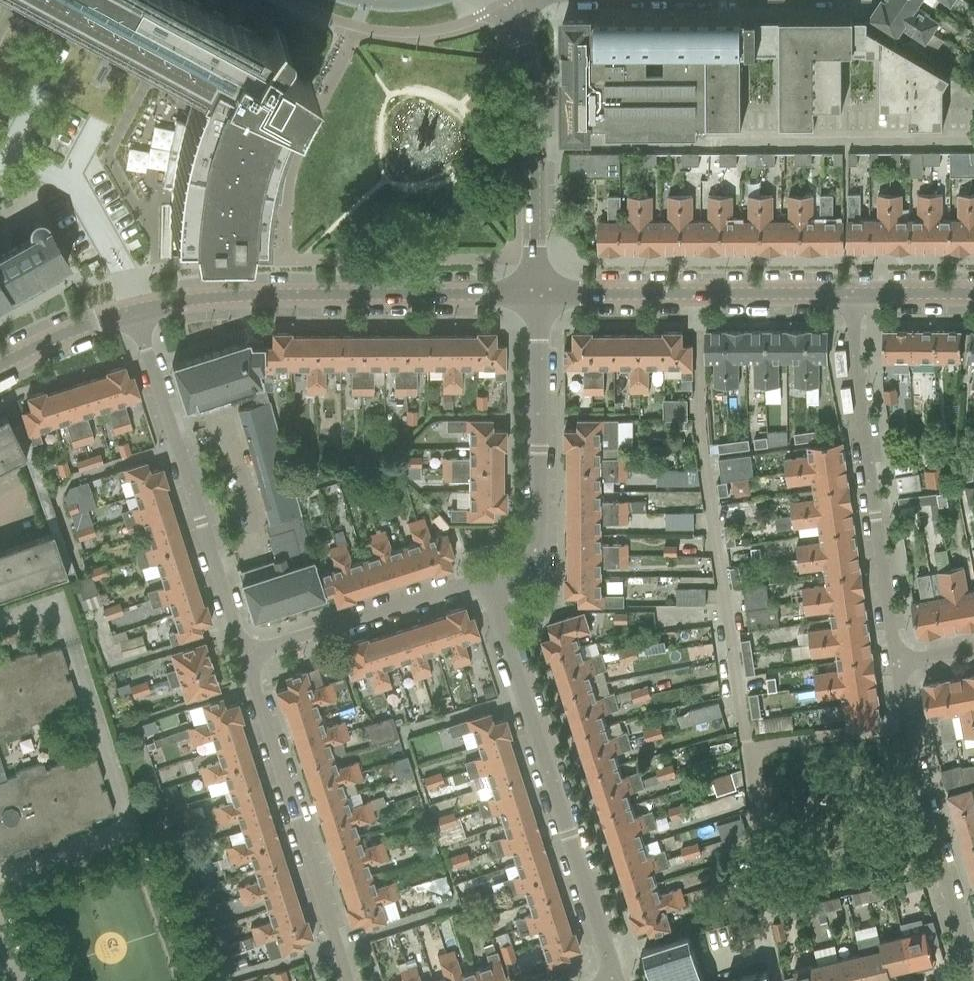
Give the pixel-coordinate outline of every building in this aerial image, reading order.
[(62,52),(57,62),(70,69),(84,77),(90,67),(153,101),(156,97),(186,112),(183,122),(175,119),(162,186),(171,186),(168,226),(171,226),(171,227),(187,227),(190,240),(191,242),(192,242),(193,243),(242,242),(243,242),(244,241),(244,240),(246,227),(258,227),(258,226),(260,226),(260,216),(260,207),(261,198),(264,177),(269,155),(275,134),(283,113),(293,118),(294,116),(293,115),(296,109),(297,109),(297,108),(296,108),(300,101),(301,102),(301,101),(300,100),(304,94),(305,94),(305,93),(304,93),(311,82),(275,59),(275,58),(285,43),(285,42),(286,41),(286,39),(286,38),(286,37),(285,36),(284,35),(275,28),(276,27),(274,25),(263,39),(255,34),(256,33),(195,0),(0,0),(0,19),(62,52)] [(881,0),(880,0),(868,18),(897,37),(902,29),(925,44),(932,33),(881,0)] [(932,33),(940,22),(917,7),(921,0),(881,0),(932,33)] [(595,30),(595,21),(589,21),(589,19),(563,19),(563,50),(562,50),(562,75),(563,75),(564,137),(589,137),(589,126),(588,30),(595,30)] [(595,19),(595,21),(595,30),(588,30),(589,126),(606,126),(606,135),(697,135),(697,126),(741,126),(741,19),(595,19)] [(746,21),(746,53),(756,53),(757,20),(757,19),(746,19),(746,21)] [(779,19),(780,126),(815,126),(815,108),(842,108),(842,54),(853,54),(853,19),(779,19)] [(866,29),(866,54),(880,54),(880,108),(908,108),(908,126),(943,125),(943,88),(950,77),(868,29),(866,29)] [(803,165),(802,152),(794,152),(794,165),(803,165)] [(811,152),(802,152),(803,165),(811,165),(811,152)] [(842,152),(833,152),(833,165),(842,165),(842,152)] [(857,152),(848,152),(848,165),(857,165),(857,152)] [(878,152),(869,152),(869,165),(878,165),(878,152)] [(900,152),(891,152),(891,165),(900,165),(900,152)] [(932,152),(923,152),(923,165),(932,165),(932,152)] [(950,176),(973,176),(973,152),(950,152),(950,176)] [(619,153),(565,153),(565,177),(619,176),(619,153)] [(648,153),(639,153),(639,166),(649,166),(648,153)] [(656,153),(648,153),(649,166),(656,166),(656,153)] [(691,153),(681,153),(681,166),(691,166),(691,153)] [(728,153),(719,153),(719,166),(728,165),(728,153)] [(766,153),(757,153),(757,166),(766,165),(766,153)] [(774,153),(766,153),(766,165),(774,165),(774,153)] [(747,220),(742,220),(742,222),(742,251),(763,251),(762,196),(762,195),(747,195),(747,220)] [(762,195),(762,196),(763,251),(783,251),(783,221),(783,220),(772,220),(772,195),(762,195)] [(783,220),(783,221),(783,251),(803,251),(803,196),(803,195),(787,195),(787,220),(783,220)] [(803,196),(803,251),(823,251),(823,196),(823,195),(819,195),(819,220),(812,220),(812,195),(803,195),(803,196)] [(823,196),(823,251),(825,251),(843,251),(843,231),(843,219),(832,219),(832,195),(823,195),(823,196)] [(859,195),(847,195),(848,231),(848,251),(869,251),(869,221),(869,219),(859,219),(859,195)] [(877,219),(869,219),(869,221),(869,251),(890,251),(889,195),(877,195),(877,219)] [(902,195),(889,195),(890,251),(910,251),(910,220),(910,219),(902,219),(902,195)] [(916,219),(910,219),(910,220),(910,251),(930,251),(930,195),(916,195),(916,219)] [(942,195),(930,195),(930,251),(950,251),(950,220),(950,219),(942,219),(942,195)] [(956,219),(950,219),(950,220),(950,251),(971,251),(970,195),(956,195),(956,219)] [(608,222),(599,222),(600,252),(621,252),(621,221),(620,196),(608,196),(608,222)] [(628,221),(621,221),(621,252),(641,252),(641,197),(641,196),(628,196),(628,221)] [(641,196),(641,197),(641,252),(662,251),(661,224),(661,220),(652,220),(652,196),(641,196)] [(667,220),(661,220),(661,224),(662,251),(682,251),(682,196),(667,196),(667,220)] [(682,196),(682,251),(702,251),(702,222),(702,220),(692,220),(692,196),(682,196)] [(707,220),(702,220),(702,222),(702,251),(722,251),(722,196),(707,196),(707,220)] [(722,196),(722,251),(742,251),(742,222),(742,220),(732,220),(732,196),(722,196)] [(67,263),(58,247),(46,225),(46,224),(45,224),(45,223),(44,223),(43,222),(42,222),(41,221),(40,221),(39,221),(38,221),(37,221),(36,222),(35,222),(34,223),(33,224),(32,225),(32,226),(31,227),(31,228),(31,229),(31,230),(31,231),(32,232),(34,237),(0,256),(0,301),(67,263)] [(663,335),(660,335),(661,369),(664,369),(664,378),(682,377),(682,380),(682,389),(692,389),(692,364),(692,345),(682,345),(682,331),(663,331),(663,335)] [(726,331),(706,331),(706,345),(706,361),(715,361),(715,386),(726,386),(726,331)] [(746,331),(726,331),(726,386),(739,386),(739,363),(746,363),(746,331)] [(766,331),(746,331),(746,363),(754,363),(754,388),(767,388),(767,387),(766,331)] [(786,331),(766,331),(767,387),(767,388),(779,388),(779,363),(787,363),(787,362),(786,331)] [(807,331),(786,331),(787,362),(787,363),(794,363),(794,387),(798,387),(807,387),(807,331)] [(807,331),(807,387),(807,404),(818,404),(818,362),(827,362),(827,331),(807,331)] [(883,331),(883,362),(894,362),(894,359),(908,359),(908,362),(909,362),(909,358),(909,331),(883,331)] [(909,358),(909,362),(919,362),(919,359),(933,359),(933,362),(935,362),(935,360),(935,359),(935,331),(909,331),(909,358)] [(935,359),(935,360),(945,360),(945,358),(961,358),(961,351),(961,334),(961,331),(935,331),(935,359)] [(272,346),(262,346),(263,381),(264,384),(265,390),(272,390),(272,381),(273,381),(273,370),(294,370),(294,336),(291,336),(291,332),(271,332),(272,346)] [(476,335),(472,335),(472,368),(494,368),(494,379),(504,379),(504,346),(494,346),(494,332),(476,332),(476,335)] [(573,349),(564,349),(564,368),(584,368),(584,395),(596,395),(596,386),(596,335),(593,335),(593,332),(573,332),(573,349)] [(427,335),(405,336),(405,396),(416,396),(416,370),(427,370),(427,335)] [(450,335),(427,335),(427,370),(442,370),(442,394),(450,394),(450,335)] [(472,335),(450,335),(450,394),(461,394),(461,368),(472,368),(472,335)] [(617,335),(596,335),(596,386),(596,395),(604,395),(604,369),(617,369),(617,368),(617,335)] [(639,335),(617,335),(617,368),(617,369),(629,369),(629,394),(639,394),(639,386),(639,335)] [(660,335),(639,335),(639,386),(639,394),(649,394),(649,369),(661,369),(660,335)] [(316,336),(294,336),(294,370),(306,370),(306,395),(316,395),(316,336)] [(339,336),(316,336),(316,395),(325,395),(325,370),(339,370),(339,336)] [(361,336),(339,336),(339,370),(351,370),(351,396),(361,396),(361,336)] [(383,336),(361,336),(361,396),(373,396),(373,370),(383,370),(383,336)] [(405,336),(383,336),(383,370),(394,370),(394,396),(405,396),(405,336)] [(247,341),(171,365),(185,407),(195,404),(195,405),(251,388),(256,405),(238,410),(269,522),(265,524),(275,559),(240,570),(240,568),(236,569),(252,619),(324,596),(323,595),(317,574),(313,564),(315,564),(314,561),(313,562),(309,551),(311,550),(265,390),(264,384),(263,381),(262,346),(260,346),(261,341),(260,340),(260,342),(248,342),(247,341)] [(106,375),(105,375),(123,432),(132,429),(124,404),(140,399),(132,375),(128,377),(124,366),(105,372),(106,375)] [(105,375),(86,381),(96,413),(106,410),(114,435),(123,432),(105,375)] [(86,381),(67,387),(85,444),(94,441),(86,417),(96,413),(86,381)] [(67,387),(47,394),(57,425),(57,426),(65,423),(73,448),(85,444),(67,387)] [(895,388),(883,390),(885,403),(897,401),(895,388)] [(30,410),(21,413),(24,421),(24,423),(29,438),(31,445),(42,441),(40,434),(39,432),(57,426),(47,394),(45,395),(44,392),(26,397),(30,410)] [(485,408),(485,396),(476,396),(476,408),(485,408)] [(687,400),(663,400),(663,420),(687,420),(687,400)] [(415,424),(415,411),(406,411),(406,424),(415,424)] [(24,456),(26,455),(19,441),(13,429),(6,415),(0,418),(0,468),(24,456)] [(578,429),(565,429),(565,448),(568,448),(568,450),(601,450),(602,450),(602,447),(618,447),(618,419),(599,419),(578,419),(578,429)] [(491,420),(446,420),(446,431),(464,431),(468,433),(468,445),(505,445),(505,430),(491,430),(491,420)] [(24,423),(13,429),(19,441),(26,455),(24,456),(49,532),(51,532),(52,531),(56,544),(67,574),(74,572),(65,547),(31,445),(29,438),(24,423)] [(819,430),(806,432),(808,441),(820,439),(819,430)] [(767,437),(767,446),(786,443),(786,431),(767,431),(767,437)] [(806,432),(794,433),(795,443),(808,441),(806,432)] [(767,437),(754,438),(755,448),(767,446),(767,437)] [(748,438),(731,441),(732,451),(750,448),(748,438)] [(665,447),(683,447),(684,439),(665,439),(665,447)] [(731,441),(717,443),(719,452),(732,451),(731,441)] [(126,442),(117,445),(121,457),(130,454),(126,442)] [(808,455),(783,458),(785,473),(787,473),(846,465),(842,443),(807,448),(808,455)] [(442,459),(442,470),(502,470),(501,449),(505,449),(505,445),(468,445),(468,459),(442,459)] [(382,460),(382,447),(372,447),(372,460),(382,460)] [(601,450),(568,450),(568,471),(621,471),(628,471),(628,458),(602,458),(602,450),(601,450)] [(362,466),(362,453),(353,453),(353,466),(362,466)] [(719,458),(722,481),(754,476),(751,453),(719,458)] [(99,454),(87,458),(90,468),(102,464),(99,454)] [(87,458),(75,462),(78,471),(90,468),(87,458)] [(407,467),(420,467),(420,458),(407,458),(407,467)] [(66,461),(56,465),(60,476),(70,473),(66,461)] [(128,481),(134,498),(165,488),(164,486),(167,485),(162,468),(149,472),(146,462),(115,472),(118,484),(128,481)] [(811,483),(813,491),(849,486),(846,465),(785,473),(787,486),(811,483)] [(973,467),(964,466),(962,481),(972,479),(973,467)] [(420,468),(408,468),(408,479),(420,479),(420,468)] [(944,468),(935,469),(937,486),(947,484),(944,468)] [(688,470),(657,470),(657,486),(688,486),(699,484),(697,469),(688,470)] [(925,471),(927,487),(937,486),(935,469),(925,471)] [(468,482),(468,495),(505,494),(505,491),(502,491),(502,470),(442,470),(442,482),(468,482)] [(621,471),(568,471),(568,492),(602,492),(602,481),(628,481),(628,471),(621,471)] [(919,472),(895,476),(897,492),(921,488),(919,472)] [(728,495),(726,482),(717,484),(719,496),(728,495)] [(790,501),(792,516),(852,507),(849,486),(813,491),(814,498),(790,501)] [(121,513),(124,522),(171,507),(165,488),(134,498),(137,508),(121,513)] [(90,492),(65,500),(65,502),(66,504),(69,514),(70,514),(78,512),(95,507),(90,492)] [(602,492),(568,492),(568,513),(621,512),(629,512),(628,502),(602,502),(602,492)] [(946,492),(937,494),(939,506),(948,505),(946,492)] [(937,493),(919,495),(920,504),(930,503),(932,519),(940,519),(939,509),(938,502),(937,494),(937,493)] [(505,494),(468,495),(468,509),(449,509),(450,519),(491,519),(491,510),(505,510),(505,494)] [(898,497),(897,498),(899,507),(920,504),(919,495),(898,497)] [(730,503),(732,523),(758,520),(755,500),(730,503)] [(142,523),(146,535),(177,525),(171,507),(124,522),(126,528),(142,523)] [(792,516),(774,518),(776,531),(793,528),(817,525),(819,534),(854,529),(852,507),(792,516)] [(87,510),(71,515),(75,530),(77,537),(94,531),(92,525),(87,510)] [(621,512),(568,513),(568,533),(601,533),(602,533),(602,524),(616,524),(629,524),(629,512),(621,512)] [(666,529),(694,529),(694,513),(666,513),(666,529)] [(423,517),(415,520),(431,571),(432,574),(451,568),(448,557),(453,556),(446,533),(430,538),(423,517)] [(414,543),(402,547),(412,577),(431,571),(415,520),(407,522),(414,543)] [(134,552),(136,559),(183,544),(177,525),(146,535),(150,547),(134,552)] [(732,525),(723,526),(725,536),(726,547),(736,545),(734,535),(732,525)] [(796,545),(798,558),(857,550),(854,529),(819,534),(820,541),(796,545)] [(20,542),(0,549),(0,597),(67,574),(56,544),(52,531),(51,532),(49,532),(20,542)] [(94,531),(77,537),(78,541),(95,535),(94,531)] [(384,531),(377,533),(393,583),(412,577),(402,547),(390,551),(384,531)] [(373,556),(364,559),(373,589),(393,583),(377,533),(367,536),(373,556)] [(601,533),(568,533),(568,554),(568,555),(628,555),(628,544),(601,544),(601,533)] [(344,543),(338,545),(354,596),(373,589),(364,559),(350,563),(344,543)] [(183,544),(136,559),(139,567),(154,562),(158,573),(159,573),(189,563),(183,544)] [(334,568),(317,574),(323,595),(332,592),(336,605),(354,599),(353,596),(354,596),(338,545),(328,548),(334,568)] [(664,545),(664,556),(677,556),(677,545),(664,545)] [(767,547),(743,550),(746,564),(769,561),(767,547)] [(823,568),(825,576),(860,571),(857,550),(798,558),(800,571),(823,568)] [(628,555),(568,555),(568,575),(568,577),(603,577),(603,574),(603,568),(620,568),(628,568),(628,555)] [(90,568),(91,574),(108,568),(106,563),(90,568)] [(162,587),(146,592),(149,600),(196,585),(195,582),(189,563),(159,573),(158,573),(162,587)] [(951,569),(962,628),(973,626),(973,589),(968,590),(964,566),(951,569)] [(731,578),(733,588),(742,587),(740,577),(739,567),(729,568),(731,578)] [(108,568),(91,574),(93,579),(110,574),(108,568)] [(941,595),(934,596),(940,632),(962,628),(951,569),(937,571),(941,595)] [(802,587),(804,601),(863,593),(860,571),(825,576),(826,584),(802,587)] [(914,602),(912,602),(919,636),(940,632),(934,596),(929,573),(917,575),(921,600),(914,602)] [(90,575),(72,581),(78,599),(80,599),(97,593),(90,575)] [(568,577),(565,577),(565,596),(579,596),(579,606),(600,605),(625,605),(625,596),(625,594),(603,595),(603,577),(568,577)] [(766,584),(743,587),(746,609),(769,606),(766,584)] [(196,585),(149,600),(152,609),(168,603),(170,610),(171,614),(202,604),(201,601),(196,585)] [(677,589),(676,589),(677,605),(705,605),(705,589),(677,589)] [(97,593),(80,599),(84,612),(102,606),(97,593)] [(830,610),(831,619),(832,619),(866,614),(863,593),(804,601),(805,614),(830,610)] [(102,609),(104,615),(121,609),(119,604),(102,609)] [(177,631),(167,634),(170,644),(182,640),(201,634),(198,625),(211,621),(205,604),(202,605),(171,614),(177,631)] [(769,606),(746,609),(749,627),(779,623),(777,605),(769,606)] [(445,612),(446,615),(462,665),(470,662),(463,642),(479,637),(472,615),(467,617),(464,606),(445,612)] [(121,609),(104,615),(106,620),(123,615),(121,609)] [(553,636),(542,639),(548,658),(551,657),(551,656),(581,646),(577,635),(591,630),(584,612),(579,613),(549,623),(553,636)] [(615,614),(615,623),(627,623),(627,614),(615,614)] [(808,630),(809,644),(869,635),(866,614),(832,619),(831,619),(832,626),(808,630)] [(446,615),(426,621),(435,652),(447,648),(454,668),(462,665),(446,615)] [(426,621),(406,627),(422,679),(431,676),(425,655),(435,652),(426,621)] [(406,627),(387,634),(396,664),(408,661),(414,681),(422,679),(406,627)] [(117,641),(123,657),(146,650),(140,633),(117,641)] [(366,637),(382,691),(391,688),(385,668),(396,664),(387,634),(367,640),(366,637)] [(836,654),(837,662),(872,657),(869,635),(809,644),(811,657),(836,654)] [(382,691),(366,637),(348,642),(353,656),(344,658),(351,679),(368,673),(374,693),(382,691)] [(742,653),(751,652),(749,639),(740,641),(742,653)] [(664,641),(636,646),(637,655),(666,650),(664,641)] [(585,659),(600,654),(596,642),(581,646),(585,659)] [(164,672),(167,680),(212,666),(206,648),(194,652),(192,646),(169,654),(174,669),(164,672)] [(551,657),(557,676),(604,661),(602,656),(601,653),(600,654),(585,659),(581,646),(551,656),(551,657)] [(634,647),(617,653),(619,658),(621,663),(638,658),(634,647)] [(2,734),(3,736),(6,735),(7,736),(29,730),(28,728),(32,727),(30,723),(50,717),(49,716),(56,714),(54,709),(58,708),(58,710),(73,705),(72,704),(77,702),(70,679),(64,680),(62,673),(67,671),(60,648),(55,649),(55,648),(40,653),(40,654),(37,655),(35,651),(29,653),(29,652),(14,656),(14,658),(10,659),(8,654),(8,653),(4,654),(4,653),(0,654),(0,734),(2,734)] [(751,652),(742,653),(744,665),(753,664),(751,652)] [(619,658),(617,653),(602,656),(604,661),(619,658)] [(814,672),(815,686),(875,678),(872,657),(837,662),(838,669),(814,672)] [(557,676),(564,696),(607,682),(604,670),(606,669),(604,662),(604,661),(557,676)] [(212,666),(167,680),(170,688),(179,685),(184,701),(208,693),(206,688),(217,684),(212,666)] [(284,707),(284,709),(335,693),(331,683),(311,689),(305,671),(285,677),(288,686),(275,690),(281,708),(284,707)] [(790,689),(788,674),(759,678),(761,693),(790,689)] [(966,676),(973,721),(973,675),(966,676)] [(945,680),(951,715),(956,739),(963,737),(973,736),(973,721),(966,676),(945,680)] [(344,678),(336,680),(339,689),(346,686),(344,678)] [(841,696),(843,704),(878,699),(875,678),(815,686),(817,699),(841,696)] [(951,715),(945,680),(923,684),(929,718),(938,717),(943,742),(956,739),(951,715)] [(146,682),(129,687),(131,692),(148,687),(146,682)] [(564,696),(570,715),(616,700),(614,693),(611,693),(607,682),(564,696)] [(492,685),(481,689),(484,699),(495,695),(492,685)] [(148,687),(131,692),(132,698),(150,693),(148,687)] [(647,687),(630,692),(633,703),(651,697),(647,687)] [(284,709),(291,728),(321,719),(317,705),(337,698),(335,693),(284,709)] [(759,706),(758,693),(749,694),(750,707),(759,706)] [(193,726),(186,729),(187,730),(189,738),(190,740),(240,723),(239,721),(243,720),(237,703),(224,707),(221,698),(203,704),(200,705),(201,705),(187,709),(193,726)] [(843,704),(818,707),(820,720),(844,717),(846,726),(847,726),(881,722),(878,699),(843,704)] [(570,715),(576,735),(607,725),(603,714),(619,709),(616,700),(570,715)] [(691,711),(678,717),(680,726),(688,724),(722,715),(718,703),(690,710),(691,711)] [(471,729),(477,748),(508,738),(507,736),(510,735),(504,717),(492,721),(489,712),(447,725),(451,736),(471,729)] [(391,717),(364,726),(370,746),(398,737),(394,727),(391,717)] [(291,728),(297,748),(347,732),(344,721),(324,728),(321,719),(291,728)] [(576,735),(583,754),(629,740),(627,732),(624,733),(620,721),(607,725),(576,735)] [(211,739),(215,753),(216,753),(246,743),(240,723),(190,740),(192,745),(211,739)] [(662,730),(660,724),(643,730),(645,735),(662,730)] [(187,730),(170,735),(172,743),(189,738),(187,730)] [(645,735),(647,741),(663,736),(662,730),(645,735)] [(297,748),(303,767),(334,758),(329,745),(349,738),(347,732),(297,748)] [(963,737),(965,748),(973,746),(973,736),(963,737)] [(463,762),(467,772),(514,757),(508,738),(477,748),(480,757),(463,762)] [(629,740),(583,754),(589,774),(619,764),(615,753),(631,747),(629,740)] [(199,768),(202,778),(253,762),(246,743),(216,753),(215,753),(218,762),(199,768)] [(413,775),(407,756),(392,761),(398,780),(413,775)] [(1,860),(0,859),(4,857),(3,855),(13,852),(13,850),(27,846),(27,847),(37,844),(38,846),(41,845),(42,847),(64,840),(63,839),(67,837),(65,833),(70,831),(85,827),(84,826),(91,823),(89,819),(93,818),(93,819),(108,815),(108,813),(112,812),(105,788),(99,790),(97,783),(103,781),(95,757),(90,759),(90,758),(75,762),(75,764),(72,765),(71,761),(64,763),(64,761),(49,766),(49,767),(45,769),(43,763),(40,764),(39,763),(17,770),(18,771),(14,772),(15,774),(6,777),(0,760),(0,860),(1,860)] [(485,773),(489,786),(520,776),(514,757),(467,772),(469,779),(485,773)] [(303,767),(309,787),(360,771),(357,761),(337,768),(334,758),(303,767)] [(253,762),(202,778),(204,785),(207,784),(211,796),(227,791),(228,792),(229,791),(259,782),(253,762)] [(674,768),(672,763),(655,768),(657,774),(674,768)] [(589,774),(595,794),(642,779),(639,771),(623,776),(619,764),(589,774)] [(941,769),(946,789),(964,783),(960,764),(941,769)] [(961,767),(964,783),(973,781),(973,765),(961,767)] [(657,774),(659,779),(676,774),(674,768),(657,774)] [(309,787),(316,806),(346,796),(342,785),(362,778),(360,771),(309,787)] [(738,771),(731,773),(736,788),(743,786),(738,771)] [(423,778),(424,784),(442,778),(440,773),(423,778)] [(731,773),(712,779),(717,794),(736,788),(731,773)] [(476,802),(479,811),(526,795),(520,776),(489,786),(493,797),(476,802)] [(442,778),(424,784),(426,789),(443,784),(442,778)] [(595,794),(601,813),(632,804),(628,793),(644,788),(642,779),(595,794)] [(211,808),(214,817),(265,801),(259,782),(229,791),(228,792),(231,802),(211,808)] [(175,785),(161,789),(166,804),(180,800),(175,785)] [(953,812),(973,806),(973,787),(948,795),(953,812)] [(346,796),(316,806),(322,826),(372,810),(370,801),(362,804),(359,792),(346,796)] [(498,813),(502,825),(532,815),(526,795),(479,811),(482,818),(498,813)] [(382,796),(369,800),(370,801),(372,810),(385,805),(382,796)] [(237,819),(240,831),(271,821),(265,801),(214,817),(217,825),(237,819)] [(685,803),(668,809),(670,814),(687,809),(685,803)] [(601,813),(608,833),(654,818),(652,811),(636,816),(632,804),(601,813)] [(958,830),(973,825),(973,806),(953,812),(958,830)] [(687,809),(670,814),(672,819),(689,814),(687,809)] [(322,826),(328,845),(359,835),(355,825),(375,818),(372,810),(322,826)] [(453,812),(436,818),(438,824),(455,818),(453,812)] [(182,814),(170,817),(174,829),(186,825),(182,814)] [(489,841),(491,849),(539,834),(532,815),(502,825),(505,836),(489,841)] [(455,818),(438,824),(440,829),(456,824),(455,818)] [(608,833),(614,852),(644,843),(641,832),(657,827),(654,818),(608,833)] [(742,818),(719,825),(724,840),(746,833),(742,818)] [(224,848),(227,856),(278,840),(271,821),(240,831),(244,841),(224,848)] [(962,847),(973,844),(973,825),(958,830),(962,847)] [(511,852),(514,863),(515,863),(545,853),(539,834),(491,849),(494,858),(511,852)] [(328,845),(334,865),(385,848),(382,841),(362,848),(359,835),(328,845)] [(249,859),(253,870),(284,860),(278,840),(227,856),(230,865),(249,859)] [(681,846),(682,852),(700,846),(699,840),(681,846)] [(614,852),(620,872),(667,857),(665,850),(648,855),(644,843),(614,852)] [(967,864),(973,862),(973,844),(962,847),(967,864)] [(184,848),(171,852),(172,854),(179,873),(192,869),(188,857),(194,855),(190,846),(184,848)] [(700,846),(682,852),(685,860),(703,854),(700,846)] [(334,865),(340,884),(371,874),(368,865),(388,859),(385,848),(334,865)] [(449,857),(450,862),(468,856),(466,851),(449,857)] [(501,880),(504,887),(551,872),(545,853),(515,863),(514,863),(518,875),(501,880)] [(227,856),(218,859),(221,869),(230,866),(230,865),(227,856)] [(468,856),(450,862),(452,867),(470,861),(468,856)] [(620,872),(626,892),(657,882),(654,872),(670,867),(667,857),(620,872)] [(237,888),(239,895),(290,879),(284,860),(253,870),(257,882),(237,888)] [(523,892),(526,901),(557,891),(551,872),(504,887),(507,897),(523,892)] [(340,884),(347,903),(397,887),(395,881),(375,888),(371,874),(340,884)] [(444,875),(413,885),(418,891),(427,888),(451,896),(444,875)] [(923,888),(920,877),(905,881),(908,892),(923,888)] [(262,899),(265,908),(296,899),(290,879),(239,895),(242,905),(262,899)] [(626,892),(633,912),(683,896),(681,888),(661,894),(657,882),(626,892)] [(883,886),(868,889),(871,901),(887,897),(883,886)] [(347,905),(344,906),(350,924),(363,920),(366,929),(385,923),(386,922),(399,918),(393,900),(400,897),(397,887),(347,903),(347,905)] [(868,889),(853,893),(856,904),(867,902),(871,901),(868,889)] [(462,896),(463,900),(481,895),(479,890),(462,896)] [(514,920),(516,926),(563,910),(557,891),(526,901),(530,915),(514,920)] [(208,893),(200,896),(204,909),(212,906),(208,893)] [(481,895),(463,900),(465,906),(482,900),(481,895)] [(633,912),(630,913),(635,931),(648,927),(651,936),(671,929),(665,910),(686,904),(683,896),(633,912)] [(839,896),(824,900),(827,911),(842,908),(839,896)] [(250,927),(252,934),(302,918),(296,899),(265,908),(269,921),(250,927)] [(820,901),(809,903),(812,915),(827,911),(824,900),(820,901)] [(795,907),(779,910),(782,922),(798,918),(795,907)] [(536,931),(539,940),(569,930),(563,910),(516,926),(519,936),(536,931)] [(486,918),(489,929),(498,926),(494,915),(486,918)] [(830,927),(827,915),(819,917),(823,928),(830,927)] [(218,944),(250,934),(245,916),(212,925),(218,944)] [(302,918),(252,934),(252,936),(255,944),(265,941),(270,959),(302,949),(299,940),(312,937),(306,919),(303,920),(302,918)] [(924,931),(903,936),(910,967),(911,973),(925,970),(926,966),(926,963),(933,962),(930,949),(931,949),(930,946),(929,946),(928,944),(939,941),(933,920),(925,923),(922,924),(924,931)] [(569,930),(539,940),(545,958),(535,961),(539,972),(569,962),(566,953),(578,949),(572,931),(570,932),(569,930)] [(644,949),(654,980),(704,980),(689,934),(644,949)] [(861,954),(867,980),(888,980),(890,980),(881,941),(879,934),(857,939),(861,954)] [(252,936),(241,940),(245,950),(252,948),(252,947),(256,946),(255,944),(252,936)] [(903,936),(881,941),(890,980),(891,980),(889,972),(910,967),(903,936)] [(241,940),(217,948),(220,958),(225,974),(237,970),(232,954),(245,950),(241,940)] [(492,943),(483,946),(485,954),(494,951),(492,943)] [(500,946),(501,952),(511,948),(510,943),(500,946)] [(511,948),(501,952),(505,963),(515,960),(511,948)] [(445,953),(453,980),(474,980),(470,970),(461,973),(453,950),(445,953)] [(470,970),(474,980),(505,980),(495,951),(494,951),(485,954),(488,964),(470,970)] [(434,980),(453,980),(445,953),(437,956),(444,978),(434,980)] [(838,960),(843,980),(867,980),(861,954),(838,960)] [(244,958),(235,961),(238,969),(247,966),(244,958)] [(414,958),(405,961),(407,969),(409,969),(415,967),(416,966),(414,958)] [(817,965),(820,980),(843,980),(838,960),(817,965)] [(404,962),(397,964),(399,972),(407,969),(404,962)] [(794,970),(797,980),(820,980),(817,965),(794,970)] [(409,969),(412,980),(420,980),(415,967),(409,969)] [(409,969),(407,969),(399,972),(402,980),(412,980),(409,969)] [(277,980),(288,980),(284,970),(274,973),(277,980)] [(767,971),(725,980),(770,980),(767,971)]
